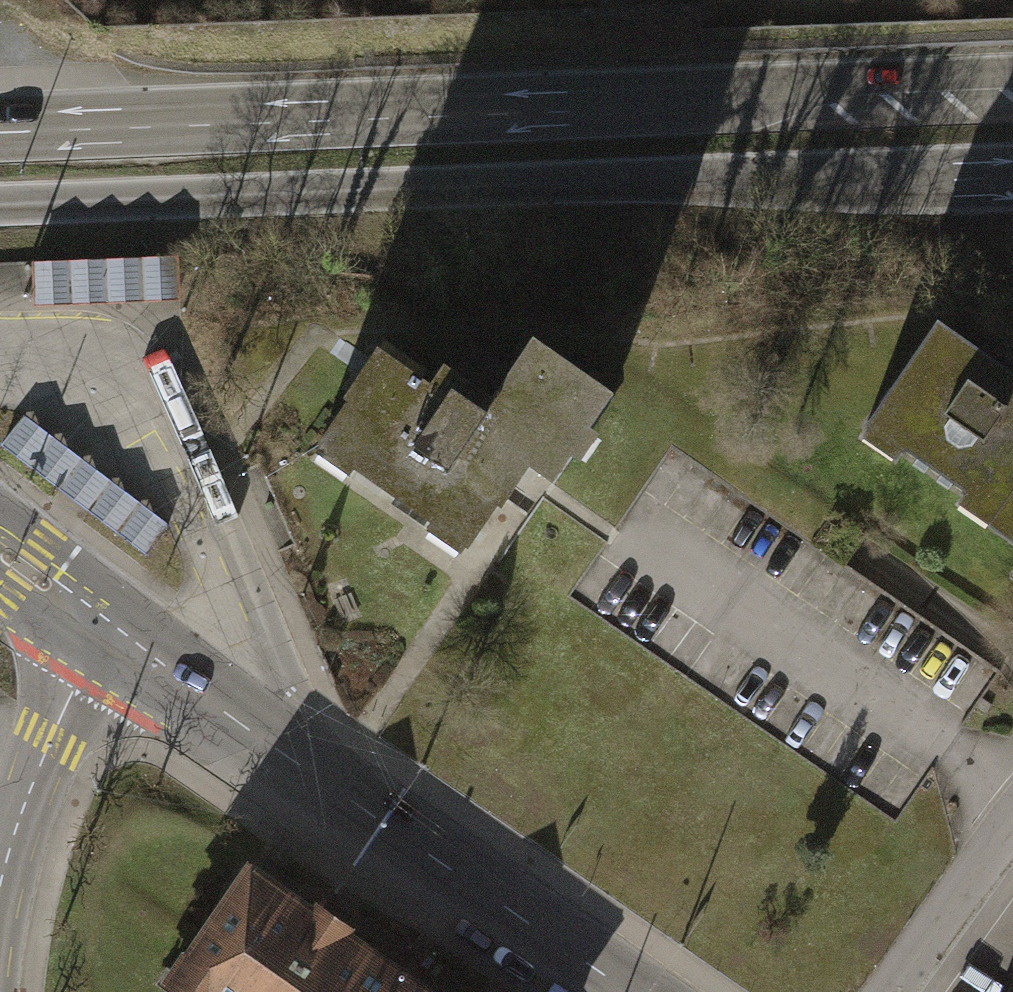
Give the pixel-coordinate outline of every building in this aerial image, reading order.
[(106,260),(107,294),(180,292),(179,257),(106,260)] [(107,294),(106,260),(32,262),(33,297),(107,294)] [(1012,490),(1012,375),(938,323),(869,424),(997,512),(1012,490)] [(430,385),(378,350),(345,398),(349,401),(319,444),(467,546),(497,503),(500,505),(528,465),(551,481),(611,394),(533,340),(492,399),(444,366),(430,385)] [(168,525),(23,417),(3,444),(148,552),(168,525)] [(997,512),(1012,523),(1012,490),(997,512)] [(190,991),(389,991),(401,975),(340,934),(346,926),(320,908),(314,916),(253,874),(178,984),(190,991)] [(401,975),(389,991),(425,991),(401,975)]
